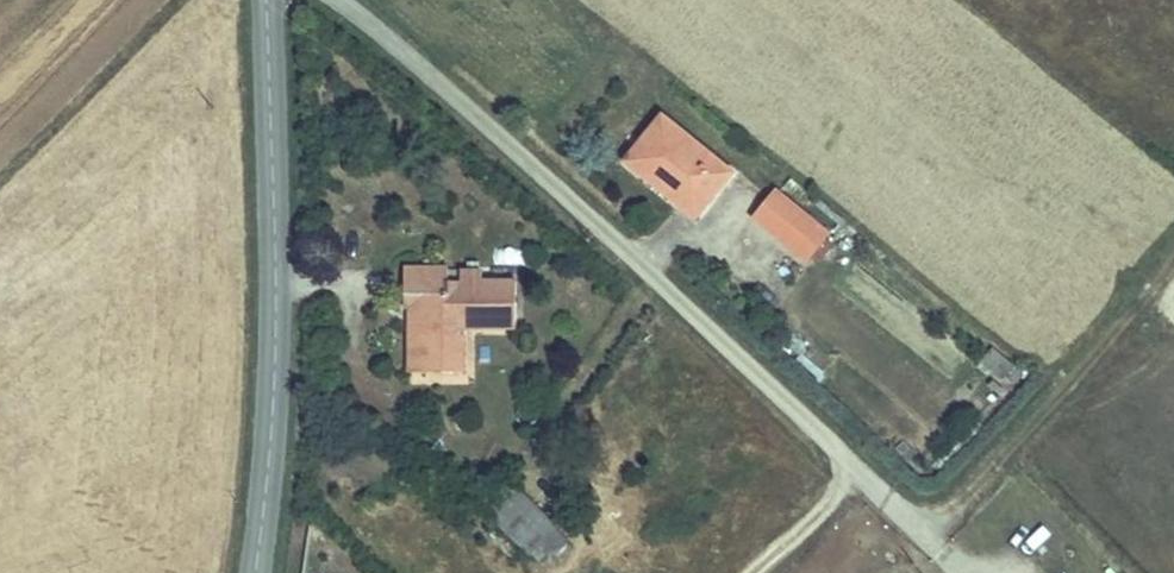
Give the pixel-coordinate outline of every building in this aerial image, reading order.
[(729,182),(660,127),(619,175),(689,231),(729,182)] [(752,224),(769,237),(790,212),(775,199),(752,224)] [(829,243),(790,212),(769,237),(807,268),(829,243)] [(405,299),(424,297),(427,372),(464,371),(463,327),(518,322),(516,279),(483,281),(483,269),(460,269),(460,281),(447,282),(445,267),(403,268),(405,299)] [(557,534),(514,492),(489,515),(533,558),(557,534)]
